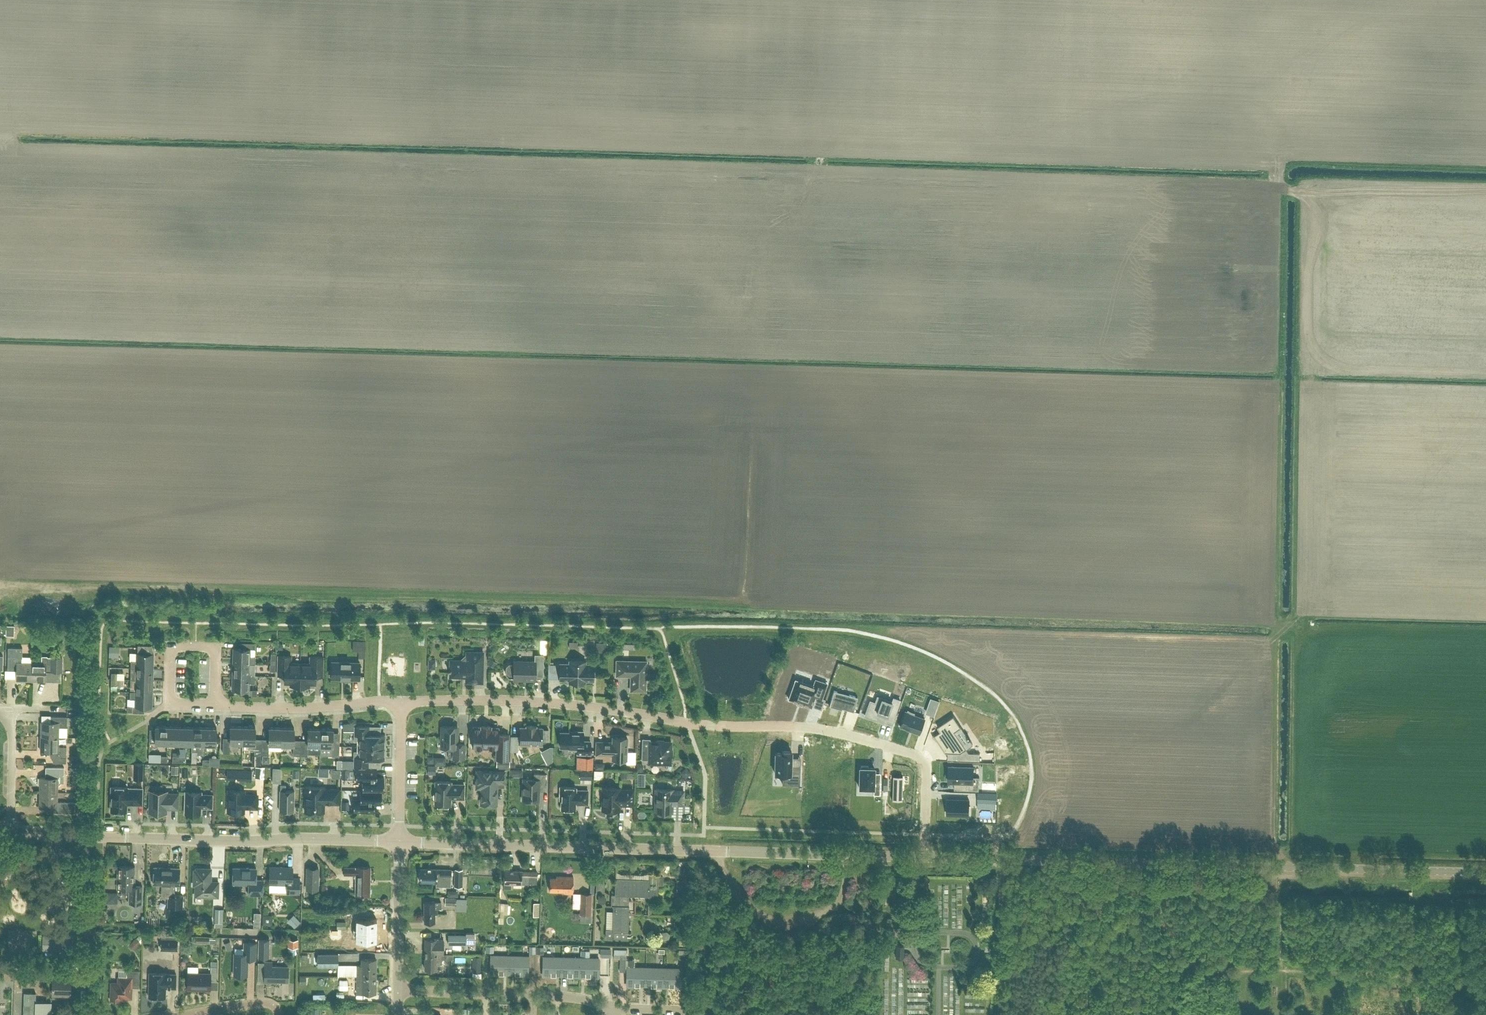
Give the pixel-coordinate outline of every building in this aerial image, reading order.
[(14,625),(6,625),(6,635),(14,635),(14,625)] [(352,650),(365,651),(365,641),(353,640),(352,650)] [(110,646),(109,656),(119,656),(120,646),(110,646)] [(8,670),(11,670),(17,670),(16,680),(31,680),(31,662),(22,662),(22,647),(8,647),(8,670)] [(250,663),(255,663),(255,656),(250,656),(250,648),(233,648),(233,662),(250,663)] [(466,681),(474,681),(482,682),(483,652),(467,651),(466,657),(464,657),(461,660),(450,660),(450,669),(448,668),(448,670),(450,670),(450,676),(451,676),(453,677),(459,677),(460,676),(466,676),(466,681)] [(136,667),(153,668),(153,653),(136,653),(136,660),(131,660),(131,667),(136,668),(136,667)] [(513,663),(508,662),(505,666),(505,673),(508,676),(513,677),(513,679),(535,680),(535,676),(543,676),(543,654),(534,654),(534,660),(513,660),(513,663)] [(31,662),(31,680),(45,681),(45,671),(61,671),(62,657),(47,657),(47,656),(40,655),(39,662),(31,662)] [(300,685),(300,663),(291,663),(291,655),(278,655),(278,674),(285,675),(284,683),(290,683),(290,685),(300,685)] [(300,663),(300,685),(309,685),(309,683),(315,683),(315,675),(322,676),(323,656),(310,656),(310,663),(300,663)] [(569,681),(584,682),(584,679),(593,679),(593,664),(585,664),(585,660),(570,660),(570,663),(560,663),(559,679),(569,679),(569,681)] [(631,675),(630,690),(645,690),(646,661),(617,660),(616,675),(631,675)] [(331,661),(331,678),(359,678),(360,662),(331,661)] [(233,662),(232,674),(249,675),(249,674),(250,663),(233,662)] [(153,680),(153,668),(136,667),(136,668),(135,679),(153,680)] [(249,675),(232,674),(232,689),(249,689),(249,682),(254,682),(255,675),(249,674),(249,675)] [(135,679),(135,691),(152,692),(153,680),(135,679)] [(788,697),(788,698),(789,698),(810,706),(811,706),(811,705),(811,704),(814,696),(821,699),(821,698),(827,683),(815,679),(813,685),(796,679),(795,679),(789,697),(788,697)] [(833,690),(829,705),(841,709),(842,707),(853,711),(857,697),(833,690)] [(152,706),(152,692),(135,691),(130,691),(130,698),(135,698),(135,706),(152,706)] [(870,701),(864,715),(882,722),(885,715),(887,715),(888,711),(895,714),(900,700),(893,697),(892,701),(877,696),(875,702),(870,701)] [(905,711),(899,726),(920,733),(925,718),(914,714),(915,712),(907,710),(907,712),(905,711)] [(940,730),(934,734),(937,739),(946,751),(948,751),(958,752),(958,759),(980,759),(980,752),(969,751),(967,748),(973,743),(970,738),(968,734),(967,734),(954,715),(937,726),(940,730)] [(40,736),(59,736),(59,727),(67,727),(67,716),(51,716),(51,722),(41,722),(40,736)] [(73,716),(72,725),(86,725),(86,717),(73,716)] [(155,742),(167,743),(168,725),(156,725),(155,742)] [(167,743),(179,743),(180,726),(168,725),(167,743)] [(230,742),(242,743),(243,726),(230,725),(230,741),(223,740),(223,752),(230,753),(230,742)] [(442,725),(441,747),(453,747),(453,758),(464,758),(465,743),(457,743),(457,726),(442,725)] [(496,747),(496,758),(508,759),(508,734),(498,734),(498,727),(490,727),(490,725),(481,725),(481,727),(474,726),(473,738),(472,738),(472,747),(482,748),(482,747),(496,747)] [(541,744),(542,727),(536,727),(536,726),(536,725),(526,725),(526,726),(526,727),(520,727),(520,736),(511,736),(510,750),(517,750),(518,743),(541,744)] [(179,743),(191,743),(192,726),(180,726),(179,743)] [(191,743),(203,744),(204,727),(192,726),(191,743)] [(255,726),(243,726),(242,743),(248,743),(248,745),(250,750),(254,750),(254,753),(261,753),(262,741),(255,741),(255,726)] [(269,744),(281,744),(282,727),(269,726),(269,742),(262,741),(261,753),(269,754),(269,744)] [(359,746),(384,746),(384,734),(369,734),(369,726),(355,726),(354,740),(359,740),(359,746)] [(216,727),(204,727),(203,744),(216,744),(216,727)] [(294,727),(282,727),(281,744),(293,744),(293,754),(300,755),(300,743),(293,742),(294,727)] [(308,745),(320,745),(320,728),(308,728),(307,743),(300,743),(300,755),(307,755),(308,745)] [(320,728),(320,745),(332,745),(332,756),(339,756),(339,744),(332,743),(333,728),(320,728)] [(560,732),(560,746),(578,747),(577,753),(590,753),(590,741),(583,741),(583,731),(574,731),(574,732),(560,732)] [(59,736),(40,736),(40,751),(50,751),(50,757),(53,757),(53,762),(66,762),(66,747),(58,746),(59,736)] [(596,741),(596,754),(612,754),(612,758),(626,759),(627,737),(612,736),(612,743),(609,743),(609,741),(596,741)] [(656,741),(654,741),(642,741),(642,759),(649,759),(649,762),(670,763),(670,756),(672,755),(672,749),(671,748),(671,741),(664,741),(663,740),(658,740),(656,741)] [(384,746),(359,746),(359,751),(354,751),(354,766),(369,766),(369,758),(384,758),(384,746)] [(775,752),(774,773),(782,773),(782,783),(799,784),(800,765),(791,765),(791,757),(791,750),(782,750),(781,752),(775,752)] [(594,754),(578,754),(578,767),(594,767),(594,754)] [(133,779),(142,779),(142,763),(133,763),(133,779)] [(859,767),(859,787),(873,787),(873,793),(879,794),(880,781),(873,781),(874,772),(874,767),(868,767),(868,765),(861,765),(861,767),(859,767)] [(949,765),(948,781),(955,781),(965,782),(965,789),(979,789),(980,776),(973,776),(974,766),(949,765)] [(50,766),(50,772),(50,777),(40,777),(39,791),(58,792),(58,782),(63,782),(64,767),(50,766)] [(264,766),(256,766),(255,775),(263,775),(264,766)] [(272,782),(281,782),(281,768),(273,767),(272,782)] [(384,777),(377,777),(377,769),(356,768),(356,780),(362,780),(362,789),(362,790),(382,790),(384,790),(384,777)] [(595,769),(595,778),(603,778),(604,770),(595,769)] [(504,771),(477,770),(476,787),(482,787),(481,803),(484,804),(486,805),(491,806),(493,804),(496,804),(496,786),(504,787),(504,771)] [(523,778),(522,800),(538,800),(539,785),(545,785),(545,773),(539,773),(539,779),(523,778)] [(892,775),(892,799),(902,800),(902,776),(892,775)] [(450,797),(463,798),(464,784),(451,784),(451,781),(435,781),(435,793),(434,793),(433,794),(433,797),(434,798),(435,799),(435,804),(450,804),(450,797)] [(285,784),(280,784),(280,790),(279,810),(294,811),(294,790),(285,790),(285,784)] [(324,786),(305,786),(305,811),(307,811),(307,812),(309,813),(311,813),(312,813),(313,811),(324,811),(324,804),(327,801),(328,803),(339,803),(339,789),(324,788),(324,786)] [(576,787),(560,786),(559,799),(561,799),(561,808),(575,808),(575,803),(580,803),(587,804),(588,790),(575,789),(576,787)] [(111,787),(110,811),(126,811),(126,804),(141,804),(142,788),(127,788),(127,787),(111,787)] [(619,787),(603,787),(602,809),(618,810),(618,804),(632,804),(633,789),(619,789),(619,787)] [(656,788),(655,811),(672,811),(672,803),(683,804),(683,791),(672,790),(672,789),(656,788)] [(353,811),(369,811),(374,811),(374,803),(381,803),(382,790),(362,790),(362,789),(360,789),(360,799),(353,799),(353,811)] [(244,790),(228,790),(228,811),(244,812),(244,807),(257,807),(257,794),(244,794),(244,790)] [(58,792),(39,791),(39,806),(47,806),(47,812),(75,813),(75,802),(57,801),(58,792)] [(165,791),(150,791),(150,811),(163,811),(163,805),(168,806),(176,806),(176,794),(165,794),(165,791)] [(201,792),(185,791),(184,812),(191,813),(193,814),(197,814),(199,813),(200,813),(201,807),(212,807),(212,794),(201,794),(201,792)] [(978,792),(978,801),(996,802),(997,792),(978,792)] [(948,798),(947,813),(969,814),(969,799),(948,798)] [(118,866),(117,887),(129,888),(129,903),(142,903),(142,886),(134,886),(135,866),(118,866)] [(270,866),(269,883),(287,883),(287,892),(299,892),(299,877),(292,877),(292,867),(270,866)] [(356,867),(344,866),(344,874),(356,874),(355,894),(370,894),(370,866),(357,866),(356,867)] [(161,897),(168,898),(168,908),(183,908),(183,898),(174,898),(175,885),(179,885),(180,867),(154,867),(153,884),(161,884),(161,897)] [(233,867),(233,883),(249,883),(249,894),(262,894),(263,879),(256,879),(256,868),(233,867)] [(318,868),(307,867),(306,889),(318,889),(318,868)] [(419,881),(436,881),(436,885),(449,886),(450,875),(450,868),(436,868),(436,867),(419,867),(419,881)] [(194,870),(194,885),(196,885),(195,896),(218,896),(218,884),(211,884),(211,868),(196,868),(196,870),(194,870)] [(504,869),(504,888),(513,888),(513,883),(535,884),(535,872),(529,872),(529,871),(522,871),(522,870),(504,869)] [(614,893),(615,893),(628,894),(649,894),(658,895),(659,874),(649,873),(649,879),(615,878),(614,893)] [(550,877),(550,890),(564,891),(564,892),(573,893),(574,876),(556,875),(556,877),(550,877)] [(677,879),(677,896),(677,904),(686,904),(686,879),(677,879)] [(581,893),(581,914),(581,922),(592,922),(592,893),(581,893)] [(628,906),(628,894),(615,893),(614,905),(613,905),(612,929),(606,929),(605,938),(628,938),(629,906),(628,906)] [(460,897),(445,897),(445,905),(456,906),(456,905),(460,905),(460,897)] [(437,901),(423,901),(424,922),(434,921),(434,913),(437,913),(437,907),(441,907),(441,901),(437,901)] [(673,926),(689,927),(689,918),(673,917),(673,926)] [(356,919),(356,929),(376,929),(376,919),(356,919)] [(690,928),(679,928),(679,939),(689,939),(690,928)] [(356,929),(356,940),(376,940),(376,929),(356,929)] [(466,943),(466,935),(448,934),(448,943),(466,943)] [(73,950),(74,936),(42,935),(42,949),(73,950)] [(415,953),(424,952),(423,937),(414,937),(415,953)] [(177,938),(161,938),(161,950),(177,950),(177,938)] [(425,938),(425,953),(442,953),(443,953),(444,938),(425,938)] [(259,939),(258,956),(269,957),(269,939),(259,939)] [(234,953),(233,974),(247,975),(248,964),(256,964),(256,942),(244,942),(243,953),(234,953)] [(338,953),(318,954),(318,966),(338,965),(338,953)] [(442,953),(425,953),(424,968),(436,969),(436,963),(442,964),(442,953)] [(509,973),(509,955),(491,955),(490,973),(504,973),(509,973)] [(509,955),(509,973),(518,973),(528,974),(528,956),(509,955)] [(561,975),(562,957),(543,956),(543,974),(545,974),(559,975),(561,975)] [(580,957),(562,957),(561,975),(571,975),(579,975),(580,957)] [(599,958),(580,957),(579,975),(586,975),(598,976),(599,958)] [(357,975),(376,975),(376,958),(362,958),(362,965),(357,964),(357,975)] [(210,973),(188,972),(187,989),(210,989),(210,980),(216,980),(217,960),(211,960),(210,973)] [(272,962),(265,962),(264,981),(274,981),(274,980),(287,981),(288,966),(272,965),(272,962)] [(645,985),(645,967),(627,966),(626,984),(645,985)] [(111,982),(110,1000),(119,1000),(120,997),(131,997),(132,984),(139,984),(139,967),(127,967),(126,976),(118,976),(118,982),(111,982)] [(664,967),(645,967),(645,985),(663,985),(664,967)] [(682,968),(664,967),(663,985),(682,986),(682,968)] [(149,972),(148,996),(165,996),(166,987),(176,988),(176,973),(166,973),(166,972),(149,972)] [(52,980),(52,994),(70,995),(70,985),(81,985),(81,976),(54,975),(53,980),(52,980)] [(376,975),(357,975),(357,985),(361,985),(361,992),(375,992),(376,975)] [(51,1002),(36,1001),(36,992),(24,991),(24,1014),(50,1014),(51,1002)] [(308,1006),(308,1014),(334,1014),(334,1006),(308,1006)]
